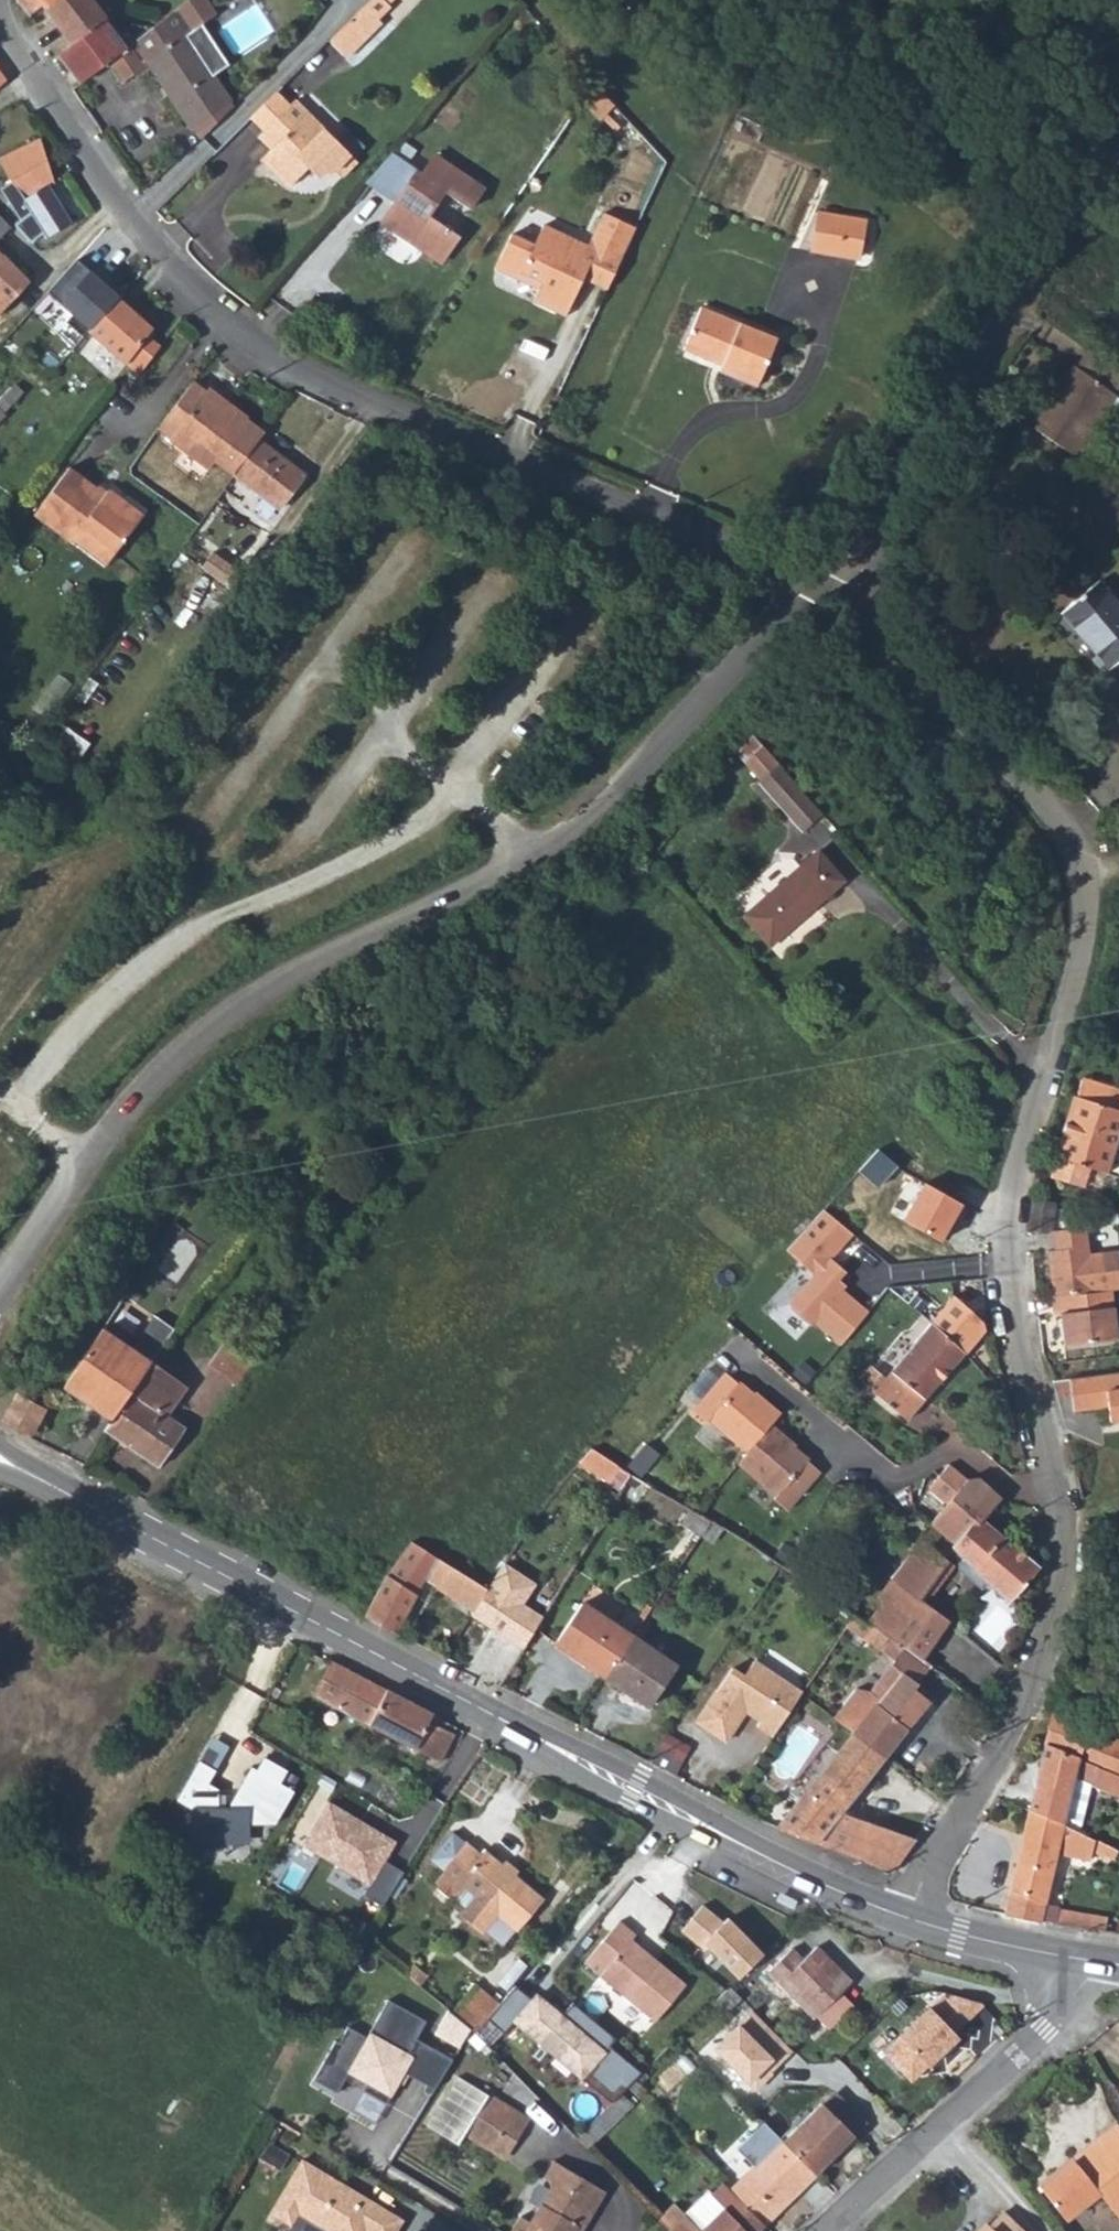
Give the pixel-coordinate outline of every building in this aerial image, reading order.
[(27,16),(41,7),(43,10),(59,0),(15,0),(27,16)] [(43,10),(69,44),(86,31),(102,19),(88,0),(59,0),(43,10)] [(132,43),(125,49),(108,62),(121,81),(142,67),(138,61),(142,58),(188,128),(190,126),(226,102),(191,50),(197,45),(188,31),(210,16),(201,2),(204,0),(187,0),(180,6),(132,43)] [(327,41),(345,58),(380,23),(377,19),(390,6),(385,1),(386,0),(368,0),(327,41)] [(86,31),(69,44),(55,55),(77,84),(108,62),(125,49),(102,19),(86,31)] [(615,110),(596,89),(583,107),(606,122),(615,110)] [(251,116),(265,130),(289,106),(276,92),(262,106),(251,116)] [(342,177),(356,161),(323,128),(318,134),(303,119),(309,114),(299,105),(294,101),(289,106),(265,130),(259,136),(272,148),(262,158),(290,186),(308,169),(316,177),(323,170),(335,170),(342,177)] [(226,102),(190,126),(199,138),(230,107),(226,102)] [(323,128),(309,114),(303,119),(318,134),(323,128)] [(14,226),(32,246),(70,223),(49,186),(52,184),(36,138),(0,159),(0,162),(13,185),(1,192),(11,209),(23,202),(31,215),(20,223),(14,226)] [(389,156),(375,172),(409,200),(391,223),(442,263),(460,240),(428,218),(444,195),(469,213),(483,192),(435,159),(421,178),(389,156)] [(23,202),(11,209),(20,223),(31,215),(23,202)] [(586,248),(542,228),(532,249),(510,238),(493,272),(516,283),(520,275),(540,285),(536,292),(531,304),(554,316),(569,285),(579,290),(582,283),(606,294),(635,231),(602,215),(586,248)] [(838,260),(844,222),(818,217),(812,256),(838,260)] [(9,229),(0,220),(0,237),(9,229)] [(844,222),(838,260),(858,264),(865,226),(844,222)] [(115,280),(86,254),(56,286),(61,290),(42,312),(15,335),(23,343),(54,317),(65,328),(83,311),(87,313),(115,280)] [(29,284),(3,258),(1,260),(0,259),(0,315),(29,284)] [(540,285),(520,275),(516,283),(536,292),(540,285)] [(564,322),(579,290),(569,285),(554,316),(564,322)] [(150,325),(115,294),(87,327),(137,372),(159,343),(146,332),(150,325)] [(780,340),(741,323),(736,335),(696,317),(679,353),(710,367),(713,361),(722,366),(719,371),(717,376),(755,393),(780,340)] [(1118,378),(1118,371),(1082,345),(1068,363),(1109,393),(1118,378)] [(710,367),(719,371),(722,366),(713,361),(710,367)] [(1068,363),(1026,422),(1067,451),(1109,393),(1068,363)] [(14,383),(0,398),(0,423),(8,416),(14,422),(32,404),(14,383)] [(189,383),(155,430),(168,440),(166,442),(206,471),(212,463),(231,477),(257,441),(262,434),(243,420),(244,418),(205,389),(202,393),(189,383)] [(1109,393),(1067,451),(1084,463),(1118,413),(1118,400),(1109,393)] [(304,476),(257,441),(231,477),(278,511),(304,476)] [(139,517),(105,492),(101,497),(93,491),(67,472),(31,518),(67,546),(69,543),(77,533),(110,557),(139,517)] [(97,486),(93,491),(101,497),(105,492),(97,486)] [(102,568),(110,557),(77,533),(69,543),(102,568)] [(237,554),(263,573),(280,549),(266,539),(265,540),(257,535),(251,541),(248,539),(237,554)] [(1095,583),(1061,613),(1110,669),(1118,662),(1118,610),(1095,583)] [(97,687),(86,677),(72,694),(85,704),(97,687)] [(65,730),(53,722),(39,741),(50,749),(65,730)] [(759,775),(779,760),(766,743),(746,758),(759,775)] [(802,829),(818,815),(776,766),(759,780),(802,829)] [(840,880),(814,850),(740,912),(766,943),(797,916),(793,911),(806,900),(810,905),(840,880)] [(1081,1080),(1076,1098),(1071,1097),(1052,1158),(1056,1160),(1051,1177),(1084,1188),(1085,1185),(1097,1188),(1102,1173),(1107,1175),(1118,1136),(1118,1093),(1118,1092),(1081,1080)] [(897,1181),(877,1163),(855,1189),(875,1207),(897,1181)] [(929,1183),(909,1220),(943,1239),(964,1202),(929,1183)] [(1051,1203),(1032,1199),(1028,1228),(1028,1236),(1046,1237),(1051,1203)] [(824,1209),(789,1250),(817,1274),(792,1304),(815,1323),(818,1320),(844,1342),(870,1311),(847,1291),(851,1286),(843,1279),(849,1272),(833,1259),(854,1234),(824,1209)] [(1046,1237),(1049,1256),(1043,1257),(1051,1303),(1104,1293),(1118,1290),(1118,1275),(1115,1252),(1084,1258),(1079,1230),(1046,1237)] [(964,1295),(959,1291),(916,1341),(901,1329),(859,1377),(868,1385),(867,1387),(905,1419),(983,1332),(981,1319),(960,1301),(964,1295)] [(1051,1303),(1050,1303),(1053,1321),(1060,1319),(1065,1351),(1113,1342),(1104,1293),(1051,1303)] [(155,1356),(175,1324),(155,1312),(135,1343),(155,1356)] [(55,1382),(109,1419),(149,1363),(94,1325),(55,1382)] [(257,1355),(232,1337),(210,1369),(235,1386),(257,1355)] [(184,1387),(149,1363),(109,1419),(102,1430),(156,1466),(182,1427),(164,1415),(184,1387)] [(1067,1383),(1075,1415),(1109,1406),(1112,1420),(1118,1418),(1118,1369),(1067,1383)] [(724,1372),(692,1410),(706,1422),(708,1419),(746,1452),(771,1423),(780,1413),(756,1392),(754,1393),(739,1381),(737,1383),(724,1372)] [(8,1397),(0,1413),(0,1421),(26,1434),(37,1411),(8,1397)] [(795,1444),(771,1423),(746,1452),(737,1463),(776,1496),(774,1498),(788,1510),(820,1472),(807,1461),(809,1458),(794,1446),(795,1444)] [(602,1484),(617,1493),(628,1474),(620,1468),(590,1448),(579,1463),(605,1479),(602,1484)] [(926,1490),(943,1505),(964,1482),(946,1466),(926,1490)] [(929,1523),(953,1542),(974,1516),(979,1519),(999,1499),(977,1479),(966,1480),(964,1482),(943,1505),(929,1523)] [(676,1523),(696,1534),(706,1520),(685,1508),(676,1523)] [(950,1546),(971,1567),(1001,1537),(979,1519),(974,1516),(953,1542),(950,1546)] [(709,1542),(718,1528),(706,1520),(696,1534),(709,1542)] [(970,1568),(1009,1600),(1036,1567),(1001,1537),(971,1567),(970,1568)] [(473,1609),(486,1586),(409,1541),(385,1575),(364,1615),(396,1633),(424,1580),(473,1609)] [(919,1542),(892,1582),(918,1599),(946,1560),(919,1542)] [(473,1609),(470,1614),(523,1646),(542,1613),(523,1602),(535,1581),(504,1562),(486,1586),(473,1609)] [(938,1630),(947,1618),(918,1599),(892,1582),(883,1593),(938,1630)] [(883,1593),(863,1622),(866,1624),(868,1622),(919,1658),(925,1650),(938,1630),(883,1593)] [(554,1640),(605,1673),(631,1633),(580,1599),(554,1640)] [(842,1626),(858,1636),(866,1624),(863,1622),(850,1614),(842,1626)] [(853,1692),(835,1719),(850,1730),(883,1756),(927,1699),(911,1687),(927,1664),(919,1658),(868,1622),(866,1624),(858,1636),(878,1649),(879,1647),(892,1655),(863,1699),(853,1692)] [(675,1663),(631,1633),(605,1673),(649,1702),(675,1663)] [(755,1721),(770,1732),(799,1691),(800,1689),(753,1657),(742,1671),(732,1664),(695,1718),(723,1737),(743,1709),(757,1718),(755,1721)] [(427,1724),(431,1716),(329,1663),(313,1696),(368,1728),(370,1727),(380,1733),(438,1764),(452,1736),(427,1724)] [(1078,1759),(1086,1728),(1052,1714),(1045,1744),(1078,1759)] [(452,1736),(455,1729),(431,1716),(427,1724),(452,1736)] [(375,1742),(380,1733),(370,1727),(368,1728),(365,1736),(375,1742)] [(1086,1728),(1078,1759),(1118,1775),(1118,1742),(1086,1728)] [(850,1730),(774,1828),(894,1868),(915,1837),(846,1812),(848,1809),(843,1806),(883,1756),(850,1730)] [(688,1748),(663,1732),(654,1746),(681,1760),(688,1748)] [(1027,1812),(1061,1827),(1078,1834),(1090,1785),(1093,1786),(1118,1797),(1118,1775),(1078,1759),(1045,1744),(1027,1812)] [(681,1760),(654,1746),(644,1760),(671,1775),(681,1760)] [(256,1764),(233,1805),(223,1805),(223,1789),(215,1784),(223,1769),(203,1758),(180,1800),(196,1809),(196,1845),(256,1845),(256,1825),(280,1825),(298,1794),(282,1785),(289,1771),(266,1759),(261,1767),(256,1764)] [(331,1804),(308,1844),(374,1882),(367,1895),(389,1908),(409,1874),(385,1861),(396,1842),(331,1804)] [(1027,1812),(1002,1914),(1037,1922),(1053,1854),(1085,1860),(1090,1839),(1078,1834),(1061,1827),(1027,1812)] [(465,1842),(442,1869),(445,1871),(436,1882),(440,1885),(438,1888),(448,1897),(450,1894),(453,1896),(465,1906),(459,1912),(479,1930),(493,1913),(514,1931),(543,1900),(486,1851),(481,1856),(465,1842)] [(801,1901),(783,1893),(778,1903),(796,1911),(798,1906),(801,1901)] [(768,1953),(732,1918),(725,1922),(704,1905),(682,1932),(704,1950),(707,1946),(740,1980),(768,1953)] [(1107,1924),(1108,1913),(1051,1907),(1050,1919),(1107,1924)] [(624,1916),(588,1955),(656,2017),(688,1982),(637,1935),(641,1932),(624,1916)] [(793,1949),(769,1972),(816,2019),(817,2018),(843,1993),(854,1982),(819,1947),(804,1961),(793,1949)] [(472,1982),(444,2014),(467,2032),(494,2002),(472,1982)] [(517,1985),(492,2016),(506,2030),(515,2021),(584,2079),(607,2049),(537,1991),(532,1997),(517,1985)] [(724,2016),(742,1999),(730,1987),(713,2005),(724,2016)] [(843,1993),(817,2018),(829,2031),(855,2006),(843,1993)] [(983,2002),(954,1995),(951,1998),(970,2019),(985,2005),(983,2002)] [(951,1998),(936,2011),(956,2032),(970,2019),(951,1998)] [(426,2023),(390,2002),(370,2037),(354,2029),(346,2046),(337,2042),(319,2076),(341,2090),(352,2072),(395,2098),(412,2072),(435,2088),(454,2059),(418,2038),(426,2023)] [(891,2058),(906,2074),(918,2075),(929,2065),(929,2066),(960,2037),(956,2032),(936,2011),(932,2007),(901,2035),(902,2036),(891,2046),(891,2058)] [(752,2012),(716,2049),(755,2092),(793,2054),(752,2012)] [(454,2085),(459,2080),(452,2075),(422,2126),(430,2130),(430,2128),(454,2085)] [(430,2130),(457,2146),(463,2136),(487,2096),(480,2092),(459,2080),(454,2085),(478,2099),(453,2141),(430,2128),(430,2130)] [(645,2090),(636,2080),(629,2088),(638,2097),(645,2090)] [(854,2134),(865,2124),(836,2094),(825,2104),(854,2134)] [(632,2106),(621,2095),(575,2139),(587,2151),(632,2106)] [(525,2120),(487,2096),(463,2136),(488,2150),(498,2134),(512,2142),(525,2120)] [(823,2103),(783,2143),(815,2176),(856,2135),(854,2134),(825,2104),(823,2103)] [(1038,2184),(1066,2222),(1099,2197),(1118,2222),(1118,2221),(1118,2129),(1115,2125),(1086,2147),(1071,2159),(1073,2161),(1058,2173),(1056,2171),(1038,2184)] [(764,2225),(815,2176),(783,2143),(781,2141),(770,2129),(744,2155),(756,2166),(731,2191),(764,2225)] [(512,2142),(498,2134),(488,2150),(501,2159),(512,2142)] [(271,2214),(295,2228),(303,2215),(330,2230),(401,2230),(409,2218),(305,2157),(271,2214)] [(555,2160),(545,2178),(550,2182),(552,2189),(532,2222),(522,2217),(514,2230),(576,2230),(579,2226),(584,2228),(607,2191),(555,2160)] [(764,2225),(731,2191),(725,2185),(712,2198),(707,2193),(684,2215),(672,2203),(656,2220),(667,2230),(758,2230),(764,2225)] [(1007,2216),(992,2230),(1023,2230),(1007,2216)]
